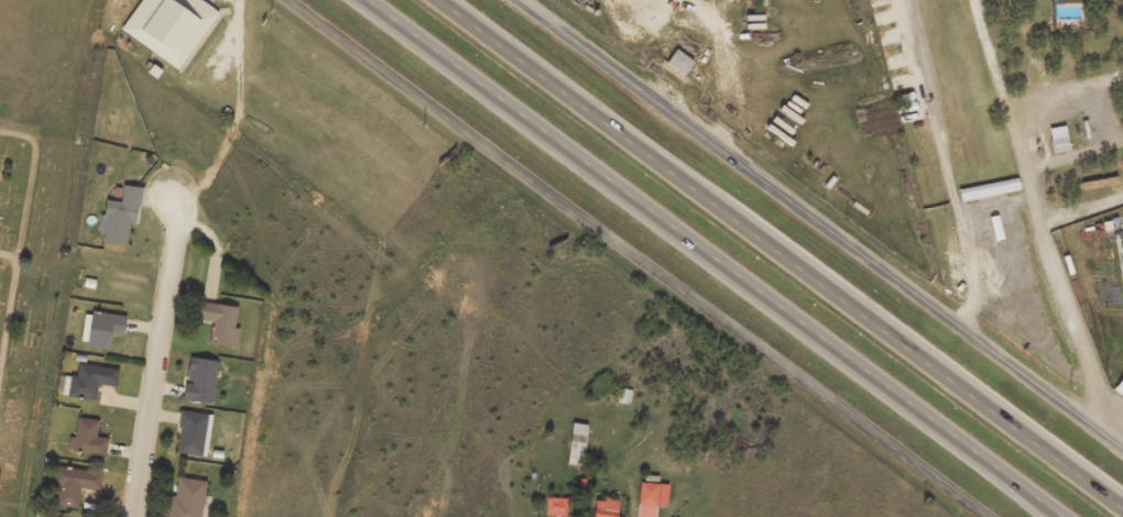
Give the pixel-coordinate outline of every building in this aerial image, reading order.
[(117,36),(175,78),(216,21),(186,0),(144,0),(117,36)] [(1079,12),(1054,11),(1054,35),(1079,35),(1079,12)] [(663,71),(681,84),(691,70),(673,57),(663,71)] [(1050,161),(1067,158),(1062,133),(1045,136),(1050,161)] [(959,187),(962,200),(1022,188),(1020,175),(959,187)] [(958,210),(1017,197),(1014,185),(956,198),(958,210)] [(138,195),(119,193),(118,209),(101,208),(98,240),(101,240),(100,250),(124,252),(126,231),(134,232),(138,195)] [(235,315),(197,309),(194,327),(210,330),(207,351),(234,355),(237,336),(232,336),(235,315)] [(106,356),(106,342),(121,342),(121,322),(86,321),(85,355),(106,356)] [(209,411),(214,369),(187,365),(184,389),(182,389),(180,408),(209,411)] [(114,395),(116,377),(76,372),(75,384),(68,383),(65,406),(94,409),(96,393),(114,395)] [(1114,389),(1122,396),(1122,378),(1114,389)] [(209,421),(178,419),(175,462),(206,464),(209,421)] [(105,445),(94,444),(95,427),(71,425),(68,460),(103,463),(105,445)] [(569,430),(564,472),(577,474),(584,432),(569,430)] [(54,513),(76,516),(79,497),(98,499),(100,481),(54,475),(52,493),(57,493),(54,513)] [(174,485),(169,516),(200,516),(204,489),(174,485)] [(635,516),(654,516),(654,514),(664,515),(666,493),(637,490),(635,516)] [(543,516),(564,516),(564,506),(544,505),(543,516)] [(592,506),(591,516),(613,516),(614,509),(592,506)]
